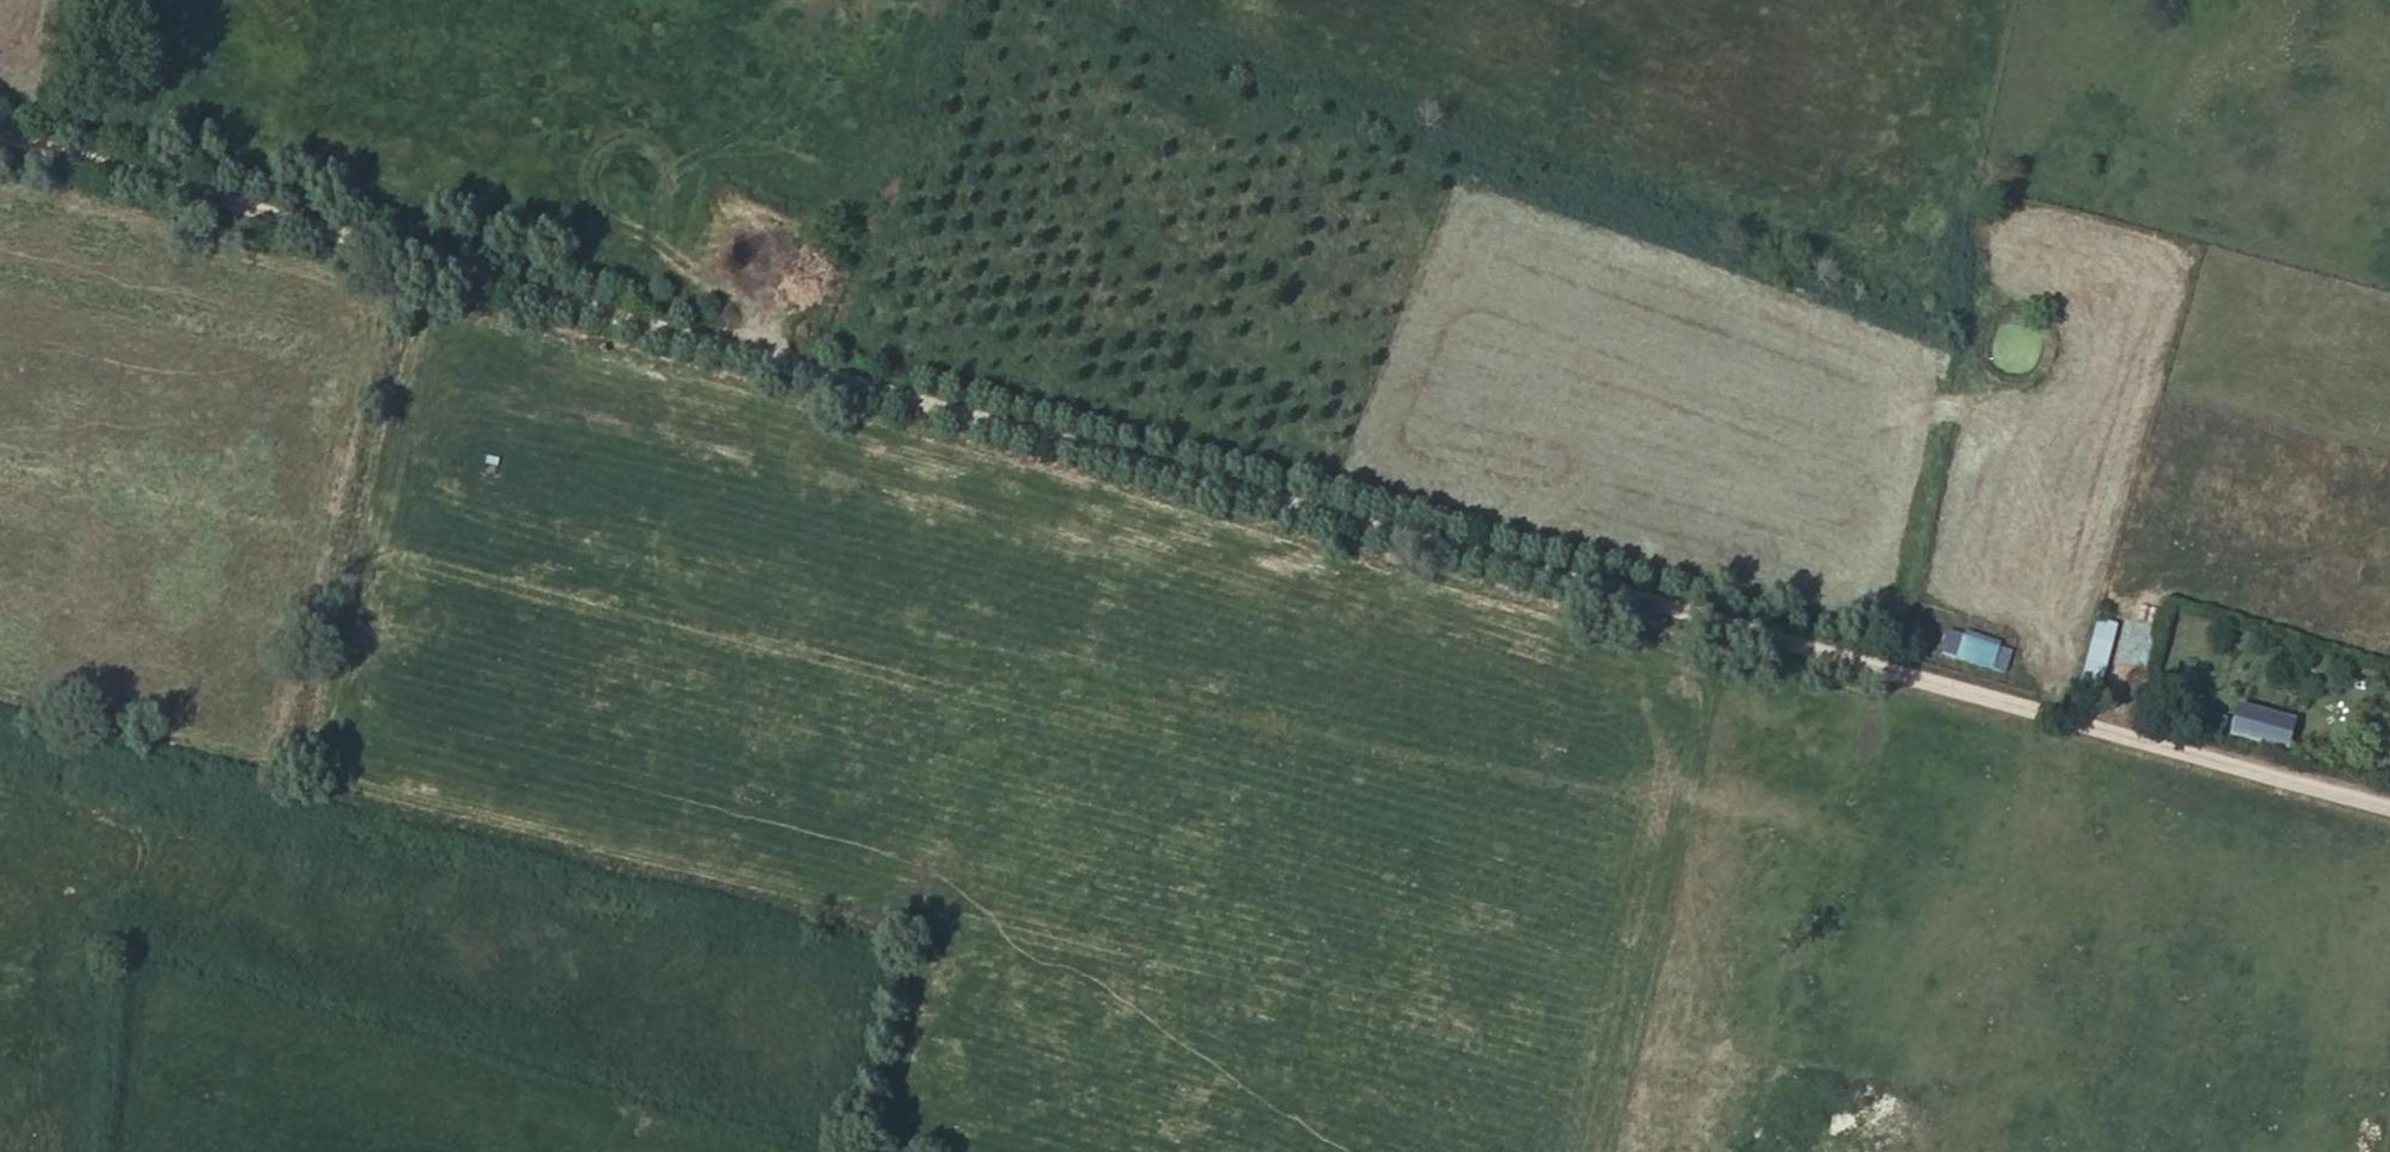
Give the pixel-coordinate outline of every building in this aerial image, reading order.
[(2080,689),(2099,694),(2118,628),(2098,622),(2080,689)] [(1991,674),(2001,648),(1950,629),(1941,655),(1991,674)] [(2242,709),(2229,740),(2293,757),(2286,728),(2242,709)]
